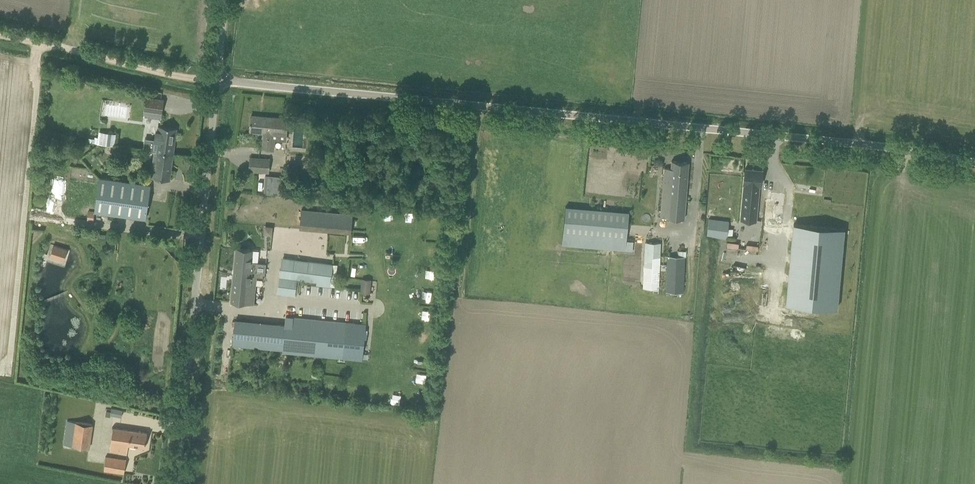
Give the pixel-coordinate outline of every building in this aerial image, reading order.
[(146,96),(144,110),(162,113),(164,99),(146,96)] [(251,116),(250,131),(258,132),(258,131),(264,132),(263,149),(270,149),(271,139),(286,140),(287,118),(272,117),(272,118),(262,117),(262,119),(259,118),(259,116),(251,116)] [(145,138),(143,148),(155,150),(173,152),(176,129),(166,128),(160,127),(158,139),(157,139),(156,140),(145,138)] [(99,131),(97,143),(115,145),(116,133),(99,131)] [(173,152),(155,150),(151,177),(169,179),(173,152)] [(269,159),(250,158),(249,170),(268,172),(269,159)] [(665,168),(664,178),(660,216),(684,219),(689,162),(672,160),(671,168),(665,168)] [(762,170),(745,168),(744,168),(742,184),(744,184),(741,219),(755,220),(756,214),(758,185),(761,185),(762,170)] [(283,176),(267,175),(266,192),(282,193),(283,176)] [(145,219),(150,185),(101,178),(96,212),(145,219)] [(768,221),(783,222),(785,193),(770,192),(768,221)] [(565,217),(562,245),(597,248),(626,251),(632,252),(633,241),(627,241),(629,212),(622,212),(589,209),(566,207),(565,217)] [(302,209),(300,229),(310,230),(312,210),(302,209)] [(335,212),(312,210),(310,230),(333,232),(335,212)] [(335,212),(333,232),(351,234),(352,213),(335,212)] [(708,219),(707,236),(727,238),(729,221),(708,219)] [(794,225),(786,304),(836,309),(843,229),(794,225)] [(273,227),(265,226),(264,234),(272,235),(273,227)] [(322,240),(312,238),(310,248),(328,252),(332,234),(324,232),(322,240)] [(643,287),(658,288),(660,288),(660,272),(666,272),(666,292),(684,292),(685,257),(660,256),(661,243),(645,242),(643,287)] [(725,259),(748,262),(750,250),(757,251),(758,247),(739,244),(739,243),(728,242),(725,259)] [(52,243),(48,256),(64,262),(68,249),(52,243)] [(236,248),(231,301),(254,303),(257,277),(265,277),(266,263),(258,262),(259,250),(251,250),(251,249),(236,248)] [(324,287),(324,283),(330,283),(333,263),(296,259),(286,257),(282,257),(278,294),(294,296),(296,279),(316,282),(316,286),(324,287)] [(426,280),(435,280),(435,270),(426,270),(426,280)] [(362,279),(361,292),(370,293),(371,280),(362,279)] [(286,315),(284,325),(235,320),(233,345),(323,354),(363,358),(366,323),(358,323),(286,315)] [(419,343),(429,343),(430,334),(419,334),(419,343)] [(419,356),(418,365),(427,365),(427,357),(419,356)] [(327,393),(335,394),(336,383),(328,383),(327,393)] [(349,396),(358,396),(358,388),(350,388),(349,396)] [(392,389),(390,402),(400,404),(401,390),(392,389)] [(369,391),(368,399),(376,400),(377,392),(369,391)] [(121,417),(122,410),(111,408),(110,416),(121,417)] [(63,444),(89,448),(93,424),(66,420),(63,444)] [(110,451),(117,452),(127,454),(128,445),(145,447),(147,432),(137,431),(114,427),(110,451)] [(126,459),(106,456),(103,471),(124,474),(126,459)]
